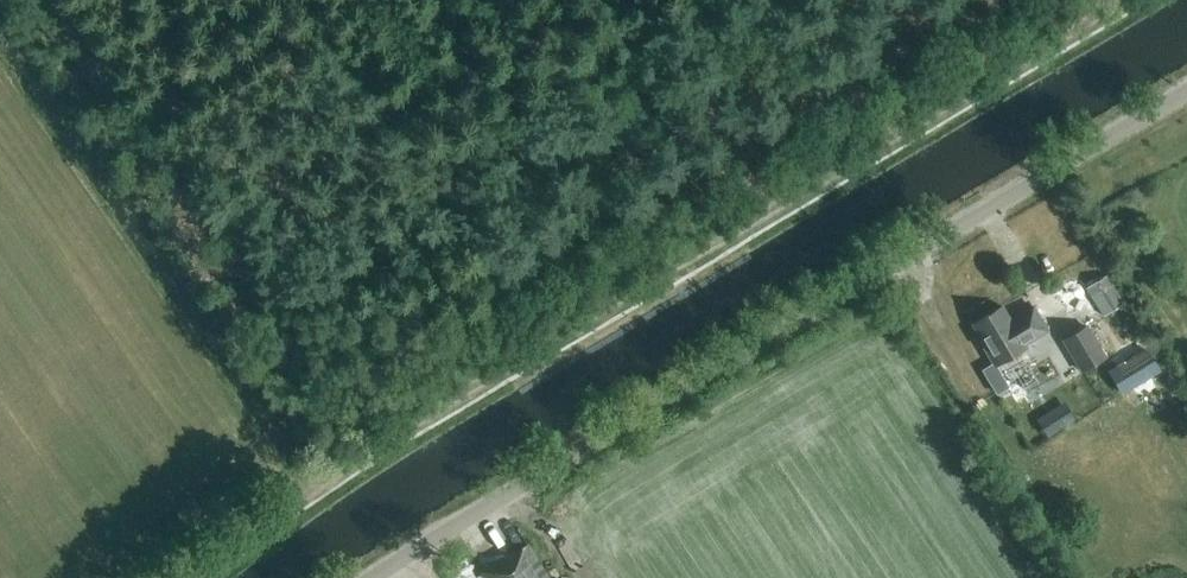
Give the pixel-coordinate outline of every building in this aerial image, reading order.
[(1104,316),(1125,302),(1108,275),(1087,288),(1104,316)] [(1050,330),(1033,303),(1011,317),(1003,305),(972,324),(980,337),(977,339),(995,367),(1028,346),(1028,345),(1050,330)] [(1082,372),(1108,356),(1089,324),(1063,339),(1082,372)] [(1147,350),(1109,373),(1122,395),(1160,372),(1147,350)] [(1047,434),(1076,416),(1069,405),(1040,423),(1047,434)] [(527,545),(479,576),(481,577),(548,577),(527,545)]
